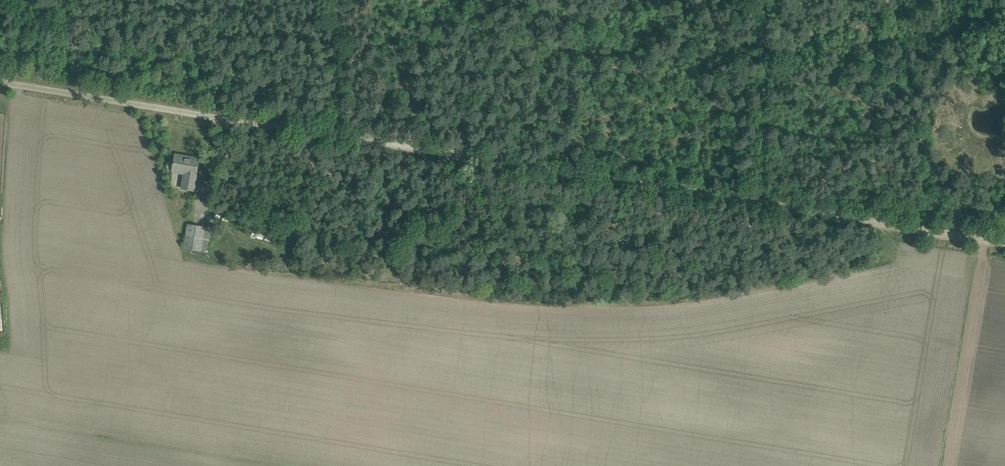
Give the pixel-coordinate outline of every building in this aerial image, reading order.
[(176,155),(173,171),(185,174),(183,188),(194,190),(199,159),(199,158),(198,160),(186,158),(186,156),(176,155)] [(213,228),(187,224),(183,248),(209,253),(213,228)]
